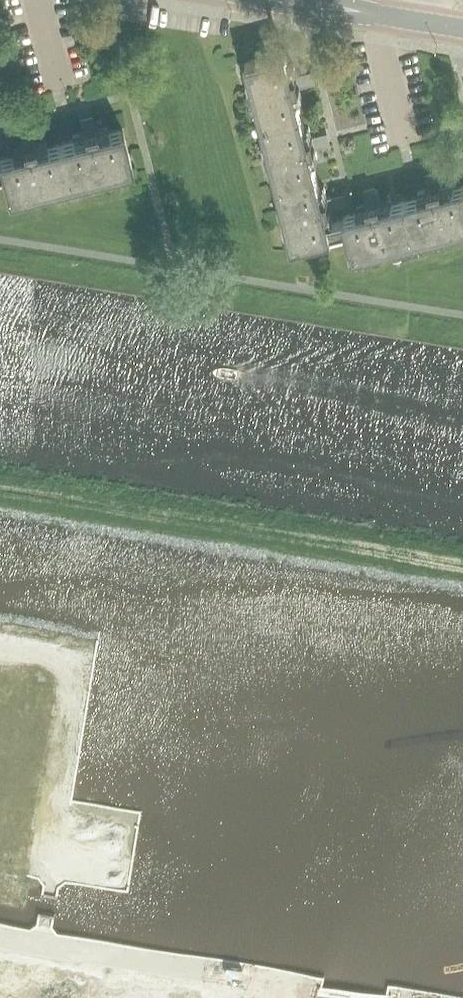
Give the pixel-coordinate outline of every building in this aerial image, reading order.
[(301,112),(298,99),(302,98),(299,87),(310,84),(308,75),(302,76),(298,74),(296,75),(293,63),(289,64),(286,52),(287,52),(286,50),(255,57),(249,58),(249,59),(246,60),(246,62),(247,62),(262,122),(301,112)] [(316,174),(313,160),(317,159),(314,148),(325,145),(323,137),(317,138),(313,135),(311,136),(308,125),(304,126),(301,112),(262,122),(277,184),(316,174)] [(69,182),(130,167),(131,167),(130,163),(131,163),(129,157),(122,127),(120,128),(107,131),(106,127),(95,130),(92,119),(84,121),(85,126),(83,129),(83,133),(71,136),(72,140),(59,143),(69,182)] [(45,147),(44,143),(33,145),(30,134),(22,136),(23,142),(21,145),(22,148),(11,151),(12,155),(0,158),(0,172),(1,174),(4,188),(5,194),(6,194),(7,198),(8,197),(69,182),(59,143),(45,147)] [(277,184),(292,244),(292,245),(296,244),(296,245),(302,244),(302,243),(332,235),(332,233),(346,230),(343,218),(332,221),(329,209),(340,207),(338,198),(333,199),(329,197),(327,198),(324,186),(320,187),(316,174),(277,184)] [(462,225),(462,184),(452,187),(451,183),(440,186),(437,174),(429,176),(430,182),(428,185),(429,188),(416,192),(417,196),(404,199),(414,238),(462,225)] [(404,199),(390,203),(389,198),(378,201),(375,190),(367,192),(368,197),(366,200),(367,204),(356,207),(357,211),(344,215),(343,214),(342,214),(343,218),(346,230),(349,244),(351,250),(352,254),(354,253),(414,238),(404,199)] [(392,253),(394,261),(401,260),(399,251),(392,253)]
